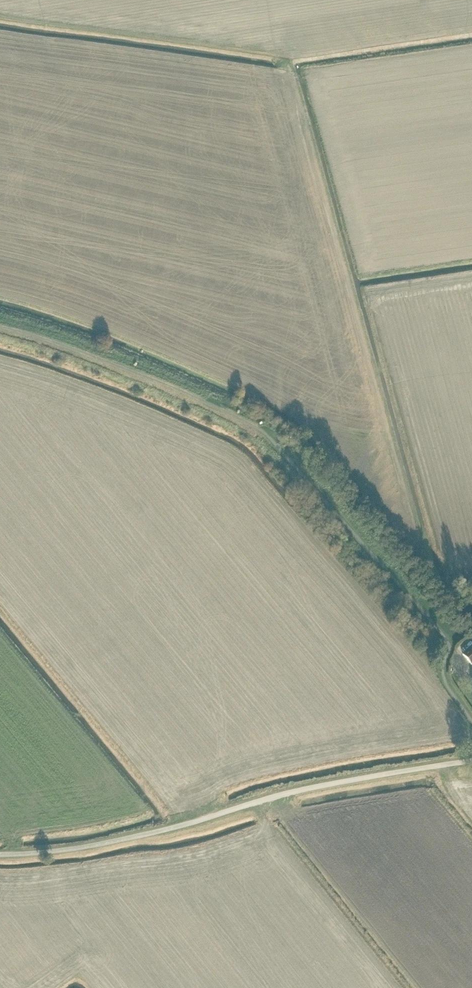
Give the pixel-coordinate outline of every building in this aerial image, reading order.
[(462,655),(471,667),(471,666),(471,646),(462,655)]
